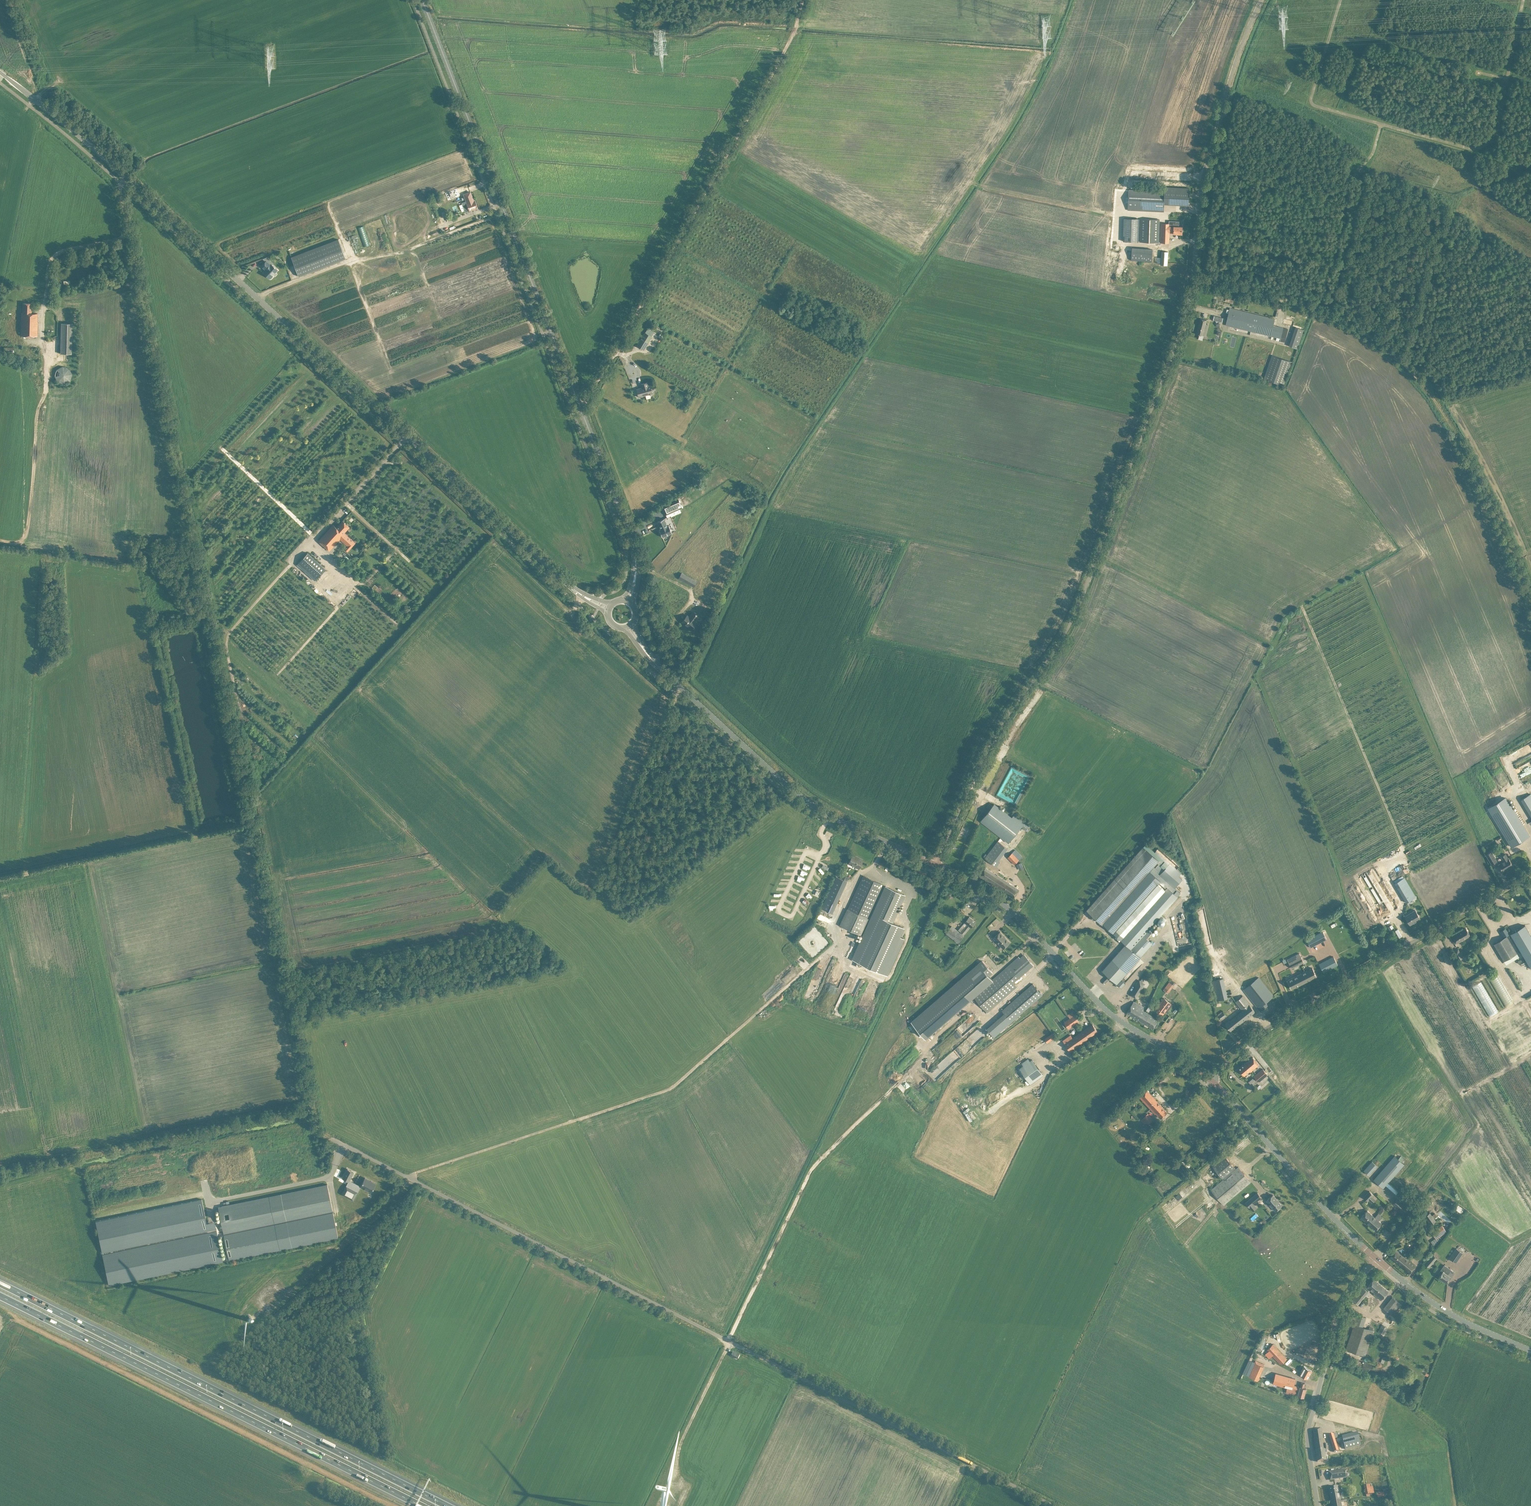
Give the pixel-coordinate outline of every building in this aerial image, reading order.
[(1128,210),(1164,211),(1165,191),(1129,189),(1128,210)] [(442,202),(454,198),(452,190),(439,195),(442,202)] [(470,192),(464,194),(467,204),(469,210),(477,207),(475,201),(474,201),(470,192)] [(1140,242),(1159,242),(1159,219),(1140,218),(1140,242)] [(1161,223),(1160,243),(1169,243),(1169,232),(1174,233),(1182,234),(1182,227),(1178,226),(1178,225),(1179,225),(1179,221),(1169,221),(1169,224),(1161,223)] [(363,247),(370,245),(364,225),(357,227),(363,247)] [(299,276),(346,258),(338,239),(291,257),(299,276)] [(1131,260),(1152,262),(1152,249),(1132,248),(1131,260)] [(381,271),(382,275),(389,273),(385,260),(365,266),(366,272),(369,271),(370,275),(381,271)] [(266,261),(262,266),(266,270),(264,273),(270,278),(271,278),(273,276),(273,275),(277,270),(271,264),(271,265),(266,261)] [(38,322),(38,313),(31,313),(32,303),(23,303),(22,312),(21,312),(21,317),(21,336),(37,336),(37,328),(38,322)] [(1273,325),(1275,319),(1230,308),(1226,325),(1281,338),(1280,341),(1285,342),(1288,329),(1273,325)] [(1200,318),(1196,334),(1199,334),(1198,339),(1202,340),(1203,336),(1205,328),(1207,328),(1208,325),(1206,324),(1207,320),(1200,318)] [(60,353),(71,353),(72,323),(61,323),(60,353)] [(1295,327),(1289,345),(1297,348),(1303,329),(1295,327)] [(645,332),(639,341),(637,346),(644,350),(652,336),(651,336),(653,332),(647,328),(645,332)] [(1264,379),(1283,384),(1290,360),(1271,355),(1264,379)] [(62,366),(56,369),(54,376),(57,382),(64,383),(70,380),(72,374),(69,368),(62,366)] [(642,387),(637,389),(639,397),(650,394),(650,395),(651,394),(650,394),(652,393),(650,385),(648,386),(647,382),(641,384),(642,387)] [(678,500),(662,507),(666,515),(682,508),(678,500)] [(667,526),(664,518),(657,521),(660,529),(659,529),(660,531),(659,532),(660,535),(661,535),(662,537),(672,533),(669,525),(667,526)] [(355,543),(345,534),(345,533),(344,532),(349,527),(343,521),(337,528),(333,525),(319,541),(329,550),(340,539),(347,546),(345,549),(347,551),(355,543)] [(655,522),(647,526),(649,531),(658,528),(655,522)] [(299,562),(317,578),(326,569),(308,553),(299,562)] [(687,616),(682,622),(685,624),(692,629),(696,622),(694,620),(698,615),(693,612),(689,618),(687,616)] [(1496,764),(1492,766),(1497,781),(1502,779),(1496,764)] [(1528,811),(1530,816),(1530,795),(1530,794),(1521,799),(1528,811)] [(1512,847),(1529,836),(1505,797),(1488,807),(1512,847)] [(1029,826),(1015,814),(1012,818),(994,804),(981,820),(1009,843),(1022,827),(1026,830),(1029,826)] [(985,858),(996,866),(1000,862),(998,860),(1008,848),(998,841),(985,858)] [(1146,843),(1087,910),(1103,924),(1103,923),(1114,933),(1114,932),(1121,938),(1121,939),(1126,944),(1112,959),(1102,971),(1117,984),(1121,988),(1125,983),(1121,979),(1127,972),(1140,957),(1144,953),(1149,948),(1153,943),(1143,935),(1178,895),(1180,892),(1174,887),(1182,878),(1178,875),(1181,872),(1156,850),(1155,851),(1146,843)] [(1007,857),(1014,864),(1022,856),(1015,849),(1007,857)] [(1486,854),(1492,864),(1497,861),(1491,851),(1486,854)] [(1498,864),(1503,871),(1509,868),(1513,866),(1508,857),(1505,853),(1500,856),(1503,860),(1501,860),(1502,862),(1498,864)] [(852,855),(848,863),(859,868),(863,860),(852,855)] [(980,876),(1014,898),(1019,889),(985,867),(980,876)] [(1376,873),(1358,884),(1379,918),(1397,908),(1376,873)] [(821,908),(832,913),(849,877),(841,874),(839,878),(835,876),(821,908)] [(840,925),(860,935),(867,918),(869,919),(870,917),(868,916),(883,885),(863,875),(847,909),(840,925)] [(1404,898),(1406,902),(1416,897),(1413,892),(1404,877),(1395,883),(1404,898)] [(886,975),(903,938),(899,936),(903,927),(892,922),(904,894),(886,886),(852,959),(886,975)] [(1405,916),(1410,924),(1420,918),(1415,910),(1405,916)] [(817,919),(827,923),(829,918),(819,914),(817,919)] [(959,929),(961,931),(964,934),(971,926),(971,927),(976,921),(969,916),(965,921),(959,929)] [(1530,968),(1530,936),(1525,925),(1510,933),(1530,968)] [(946,933),(949,935),(958,943),(964,936),(952,926),(946,933)] [(1466,928),(1453,936),(1457,943),(1470,935),(1466,928)] [(1509,934),(1506,928),(1500,931),(1504,938),(1507,936),(1509,934)] [(994,938),(1003,948),(1010,942),(1000,931),(994,938)] [(1307,940),(1311,947),(1327,939),(1323,931),(1307,940)] [(1494,944),(1496,948),(1504,960),(1517,953),(1507,936),(1504,938),(1494,944)] [(1304,962),(1299,953),(1287,959),(1292,968),(1304,962)] [(1028,958),(1023,962),(1019,956),(1015,960),(992,979),(973,996),(987,1012),(1017,986),(1013,982),(1018,977),(1033,964),(1028,958)] [(1319,964),(1323,972),(1338,965),(1333,956),(1319,964)] [(973,996),(992,979),(989,975),(993,972),(983,961),(912,1022),(925,1038),(973,996)] [(1313,967),(1287,980),(1292,988),(1317,976),(1317,975),(1313,967)] [(1489,976),(1503,1007),(1512,1003),(1498,972),(1489,976)] [(1243,989),(1260,1011),(1268,1005),(1265,1002),(1273,996),(1259,977),(1243,989)] [(1212,981),(1217,1000),(1228,997),(1223,978),(1212,981)] [(1144,983),(1139,980),(1133,990),(1139,993),(1144,983)] [(1163,990),(1168,993),(1174,985),(1169,982),(1163,990)] [(1012,1022),(1043,994),(1033,983),(1022,993),(1002,1011),(1004,1014),(1012,1022)] [(1231,1020),(1225,1024),(1228,1027),(1231,1031),(1255,1011),(1252,1007),(1243,996),(1236,1001),(1243,1010),(1237,1015),(1231,1020)] [(1155,1010),(1162,1016),(1171,1004),(1164,998),(1155,1010)] [(1127,1013),(1140,1021),(1145,1012),(1136,1006),(1137,1003),(1133,1001),(1127,1013)] [(1145,1012),(1140,1021),(1153,1028),(1158,1019),(1145,1012)] [(1074,1024),(1072,1021),(1071,1021),(1069,1018),(1064,1022),(1069,1028),(1074,1025),(1075,1024),(1074,1024)] [(1093,1024),(1080,1033),(1085,1040),(1098,1031),(1093,1024)] [(1044,1038),(1047,1043),(1054,1037),(1051,1033),(1044,1038)] [(1085,1040),(1080,1033),(1073,1038),(1071,1035),(1063,1040),(1070,1051),(1085,1040)] [(1253,1057),(1239,1069),(1244,1075),(1249,1071),(1250,1071),(1259,1064),(1253,1057)] [(1024,1065),(1020,1068),(1030,1083),(1043,1074),(1032,1059),(1030,1061),(1028,1059),(1022,1063),(1024,1065)] [(1254,1076),(1259,1082),(1268,1074),(1263,1069),(1254,1076)] [(1140,1096),(1156,1113),(1161,1118),(1167,1112),(1147,1090),(1140,1096)] [(967,1112),(965,1114),(970,1121),(973,1119),(972,1119),(977,1116),(973,1110),(968,1114),(967,1112)] [(1140,1119),(1145,1124),(1146,1123),(1147,1124),(1153,1119),(1148,1113),(1140,1119)] [(1209,1143),(1206,1146),(1213,1154),(1216,1151),(1209,1143)] [(1373,1179),(1383,1188),(1404,1164),(1395,1155),(1373,1179)] [(1223,1179),(1211,1190),(1224,1205),(1251,1181),(1238,1167),(1236,1169),(1225,1156),(1213,1166),(1223,1179)] [(1368,1174),(1377,1165),(1372,1161),(1363,1170),(1368,1174)] [(347,1168),(342,1178),(349,1181),(353,1172),(347,1168)] [(359,1175),(355,1183),(366,1189),(370,1181),(359,1175)] [(224,1235),(224,1237),(229,1259),(229,1260),(338,1237),(338,1236),(333,1214),(333,1212),(327,1184),(218,1207),(224,1234),(224,1235)] [(1369,1199),(1372,1202),(1375,1199),(1372,1196),(1373,1195),(1369,1191),(1364,1197),(1368,1200),(1369,1199)] [(1249,1207),(1261,1197),(1257,1192),(1245,1203),(1249,1207)] [(1266,1200),(1276,1211),(1282,1205),(1273,1194),(1266,1200)] [(202,1199),(95,1221),(108,1284),(218,1262),(212,1229),(208,1230),(202,1199)] [(1393,1204),(1401,1211),(1405,1207),(1397,1199),(1393,1204)] [(1379,1221),(1382,1217),(1378,1213),(1375,1217),(1367,1210),(1361,1217),(1376,1230),(1382,1223),(1379,1221)] [(1430,1212),(1425,1216),(1431,1224),(1436,1221),(1434,1218),(1437,1216),(1435,1213),(1432,1215),(1430,1212)] [(1431,1232),(1436,1239),(1446,1231),(1441,1225),(1431,1232)] [(1443,1242),(1438,1248),(1443,1253),(1448,1247),(1443,1242)] [(1456,1263),(1463,1253),(1456,1248),(1449,1258),(1456,1263)] [(1390,1257),(1410,1273),(1416,1265),(1396,1249),(1390,1257)] [(1429,1267),(1437,1258),(1433,1255),(1425,1264),(1429,1267)] [(1440,1262),(1434,1270),(1440,1274),(1439,1277),(1446,1282),(1449,1278),(1450,1276),(1447,1274),(1451,1269),(1447,1267),(1444,1265),(1443,1264),(1440,1262)] [(1377,1296),(1381,1300),(1388,1291),(1373,1279),(1367,1286),(1378,1295),(1377,1296)] [(1352,1300),(1356,1303),(1358,1304),(1368,1292),(1362,1287),(1352,1300)] [(1392,1297),(1384,1308),(1393,1315),(1402,1304),(1392,1297)] [(1378,1331),(1383,1334),(1387,1327),(1382,1324),(1378,1331)] [(1263,1349),(1268,1335),(1263,1333),(1257,1347),(1263,1349)] [(1287,1358),(1273,1343),(1266,1350),(1280,1364),(1287,1358)] [(1248,1376),(1257,1380),(1264,1366),(1254,1361),(1248,1376)] [(1300,1374),(1303,1376),(1308,1378),(1312,1371),(1304,1367),(1300,1374)] [(1300,1387),(1294,1385),(1295,1379),(1276,1373),(1273,1383),(1289,1387),(1287,1392),(1298,1395),(1304,1396),(1306,1388),(1304,1387),(1305,1383),(1301,1382),(1300,1387)] [(1313,1430),(1318,1462),(1326,1461),(1325,1450),(1328,1450),(1327,1444),(1324,1445),(1322,1428),(1313,1430)] [(1328,1435),(1334,1452),(1339,1451),(1333,1434),(1328,1435)] [(1359,1440),(1344,1444),(1345,1449),(1361,1445),(1359,1440)] [(1346,1478),(1345,1470),(1329,1473),(1330,1480),(1346,1478)] [(1366,1495),(1366,1497),(1370,1496),(1370,1494),(1374,1493),(1373,1488),(1369,1488),(1369,1485),(1364,1486),(1366,1493),(1366,1495)] [(1329,1488),(1331,1502),(1340,1501),(1338,1486),(1329,1488)]
